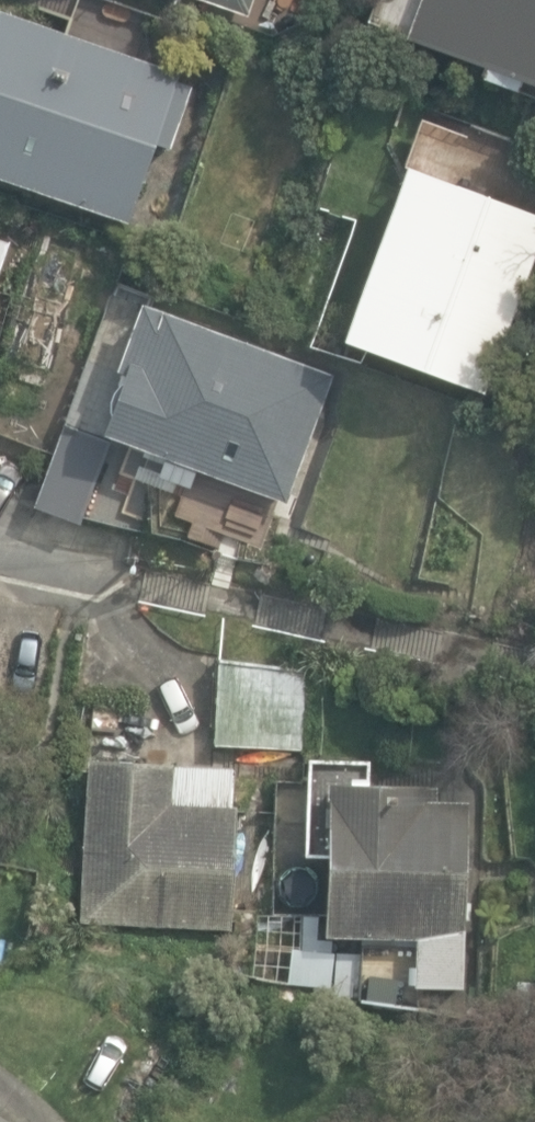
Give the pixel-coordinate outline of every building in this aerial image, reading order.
[(252,0),(206,0),(247,14),(252,0)] [(397,27),(486,54),(478,78),(514,89),(516,81),(534,86),(534,0),(406,0),(397,27)] [(124,214),(151,137),(164,141),(186,78),(173,74),(175,67),(0,6),(0,171),(124,214)] [(335,337),(482,393),(534,253),(534,211),(402,161),(335,337)] [(194,458),(285,491),(331,367),(141,297),(118,361),(124,363),(101,424),(164,446),(158,465),(188,476),(194,458)] [(25,507),(71,524),(103,440),(57,423),(25,507)] [(214,746),(302,750),(307,658),(219,654),(214,746)] [(82,920),(232,927),(237,807),(231,807),(233,767),(90,760),(82,920)] [(412,988),(462,989),(466,800),(436,800),(436,786),(325,784),(323,940),(413,941),(412,988)] [(254,976),(334,979),(336,949),(303,948),(305,912),(257,910),(254,976)]
